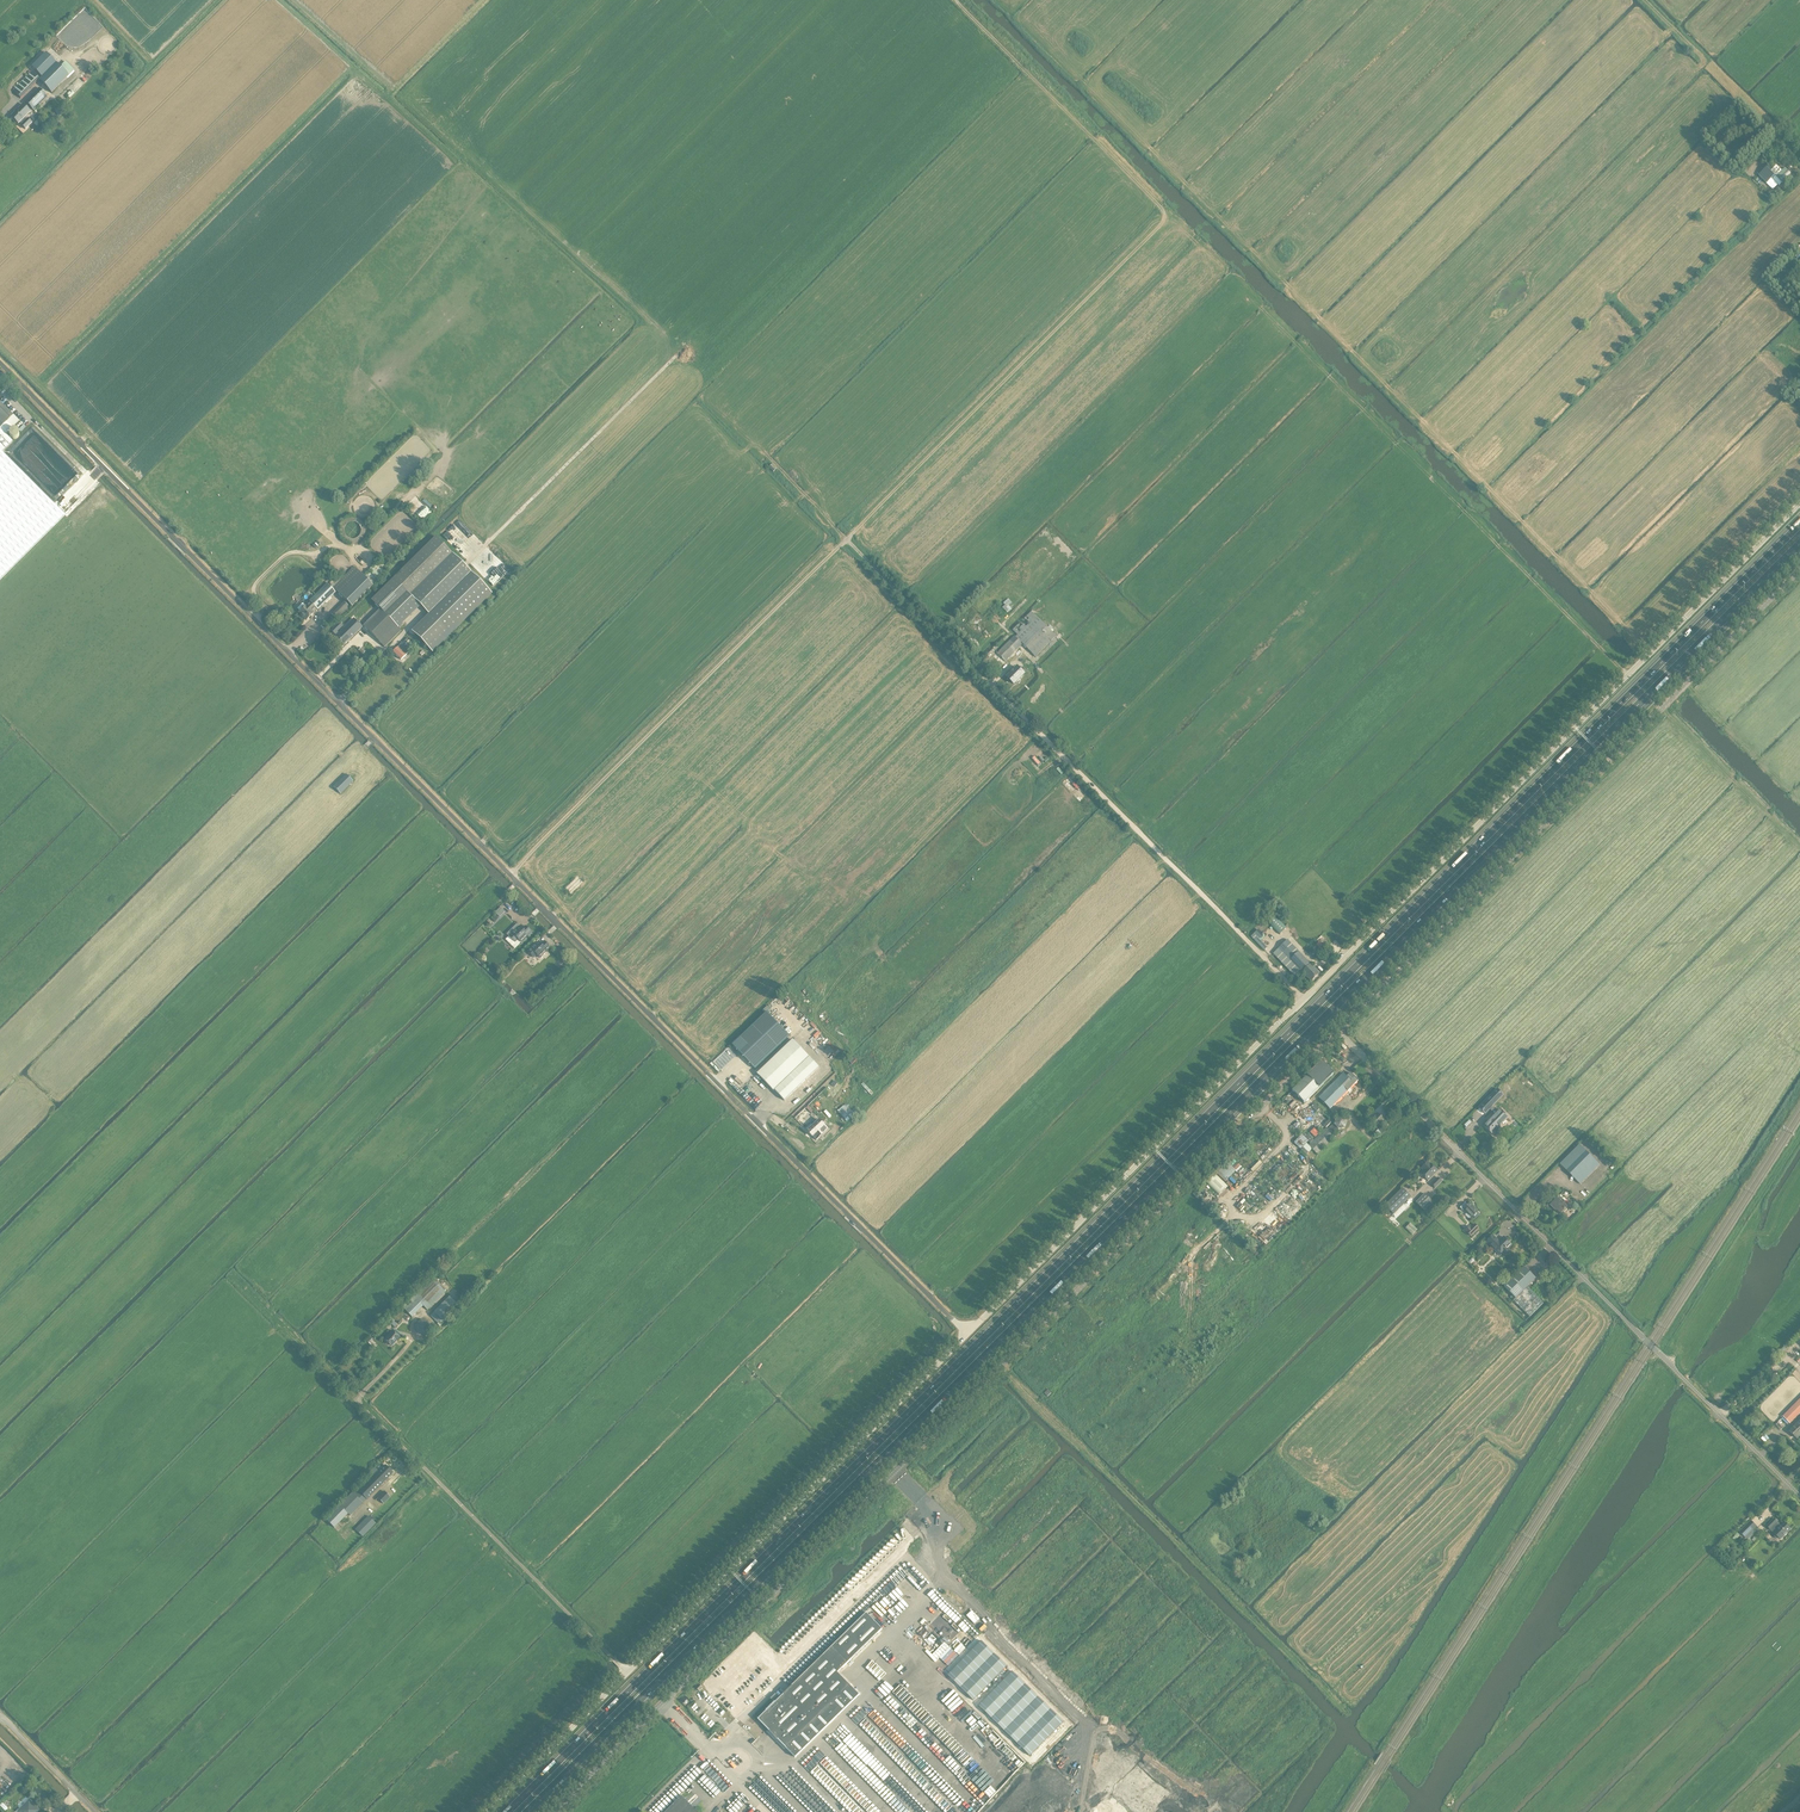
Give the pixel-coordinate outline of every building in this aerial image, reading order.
[(60,67),(46,53),(32,67),(42,77),(40,79),(39,80),(52,93),(69,76),(75,70),(66,61),(60,67)] [(40,79),(33,71),(13,91),(21,98),(39,80),(40,79)] [(73,90),(70,87),(61,95),(64,98),(73,90)] [(40,88),(25,102),(34,111),(37,107),(48,96),(40,88)] [(21,125),(26,130),(32,123),(28,119),(27,120),(25,118),(31,112),(23,105),(11,117),(18,124),(20,123),(22,125),(21,125)] [(1722,142),(1717,147),(1725,156),(1730,151),(1722,142)] [(1759,176),(1763,180),(1769,175),(1772,179),(1775,176),(1767,168),(1759,176)] [(1774,168),(1771,170),(1777,176),(1783,182),(1791,174),(1785,168),(1779,173),(1774,168)] [(0,428),(13,415),(0,401),(0,428)] [(19,421),(13,415),(0,428),(6,434),(19,421)] [(2,452),(13,441),(6,434),(0,428),(0,450),(2,452)] [(0,454),(0,580),(65,515),(43,493),(2,452),(0,454)] [(394,578),(393,578),(410,595),(452,554),(445,545),(436,536),(394,578)] [(452,554),(410,595),(420,606),(429,614),(412,631),(432,652),(449,635),(491,593),(475,576),(471,572),(452,554)] [(333,588),(352,606),(373,585),(354,567),(333,588)] [(391,581),(371,600),(380,609),(399,628),(418,608),(420,606),(410,595),(393,578),(391,581)] [(303,604),(297,609),(300,611),(298,613),(306,621),(313,614),(312,613),(316,609),(318,610),(336,593),(327,583),(309,601),(311,603),(307,607),(305,606),(303,604)] [(1003,603),(1007,607),(1012,602),(1009,599),(1003,603)] [(345,602),(332,615),(337,621),(350,608),(345,602)] [(380,609),(363,626),(384,648),(401,630),(399,628),(380,609)] [(284,615),(289,621),(292,618),(286,612),(284,615)] [(997,653),(1006,661),(1023,645),(1035,657),(1056,636),(1031,612),(1013,630),(1016,634),(997,653)] [(330,617),(324,623),(329,627),(335,621),(330,617)] [(337,635),(332,640),(341,649),(362,628),(353,619),(339,633),(338,632),(336,634),(337,635)] [(339,623),(331,631),(336,635),(336,634),(338,632),(343,627),(339,623)] [(407,638),(403,642),(410,648),(414,644),(407,638)] [(408,652),(400,644),(393,652),(401,660),(408,652)] [(1007,678),(1014,684),(1017,681),(1021,677),(1024,674),(1017,667),(1014,671),(1013,671),(1014,671),(1011,674),(1007,678)] [(333,787),(340,794),(353,781),(346,774),(333,787)] [(584,883),(577,876),(565,888),(571,895),(584,883)] [(501,907),(495,913),(500,917),(505,912),(501,907)] [(1267,922),(1279,935),(1286,928),(1274,915),(1267,922)] [(520,942),(522,941),(531,932),(525,926),(521,930),(520,929),(521,928),(517,924),(507,934),(515,942),(518,940),(520,942)] [(1311,964),(1299,952),(1287,940),(1273,953),(1296,977),(1297,976),(1299,978),(1303,974),(1304,974),(1311,982),(1320,974),(1311,964)] [(528,952),(529,953),(534,958),(536,955),(539,958),(550,947),(544,941),(540,945),(539,944),(539,943),(538,942),(528,952)] [(562,961),(557,966),(561,969),(566,964),(562,961)] [(790,1036),(767,1012),(739,1039),(732,1045),(755,1069),(763,1061),(790,1036)] [(784,1101),(797,1089),(819,1068),(793,1040),(757,1074),(774,1091),(775,1090),(784,1101)] [(1330,1109),(1349,1089),(1358,1081),(1350,1073),(1347,1076),(1344,1073),(1327,1089),(1319,1098),(1330,1109)] [(1304,1103),(1318,1089),(1320,1088),(1308,1075),(1292,1091),(1304,1103)] [(1485,1114),(1503,1095),(1497,1090),(1479,1108),(1485,1114)] [(1501,1129),(1499,1127),(1508,1117),(1500,1109),(1484,1126),(1492,1134),(1496,1130),(1498,1132),(1501,1129)] [(1371,1120),(1370,1120),(1370,1121),(1367,1118),(1363,1122),(1367,1127),(1370,1124),(1371,1124),(1373,1122),(1377,1127),(1384,1120),(1378,1113),(1371,1120)] [(1347,1122),(1343,1117),(1336,1118),(1334,1123),(1334,1124),(1336,1126),(1338,1129),(1345,1128),(1347,1122)] [(823,1134),(828,1129),(819,1120),(813,1126),(812,1124),(810,1124),(805,1129),(816,1140),(819,1138),(820,1137),(819,1136),(821,1134),(822,1135),(823,1134)] [(1308,1145),(1317,1154),(1336,1136),(1334,1134),(1339,1129),(1338,1129),(1336,1126),(1334,1124),(1334,1123),(1329,1129),(1326,1127),(1308,1145)] [(1379,1136),(1382,1133),(1385,1129),(1381,1125),(1378,1129),(1375,1133),(1379,1136)] [(1309,1143),(1302,1136),(1294,1144),(1301,1151),(1309,1143)] [(1587,1151),(1567,1171),(1581,1185),(1600,1165),(1587,1151)] [(1428,1181),(1438,1171),(1430,1164),(1420,1174),(1428,1181)] [(1442,1181),(1438,1178),(1431,1184),(1435,1188),(1442,1181)] [(1402,1188),(1385,1205),(1394,1214),(1411,1197),(1402,1188)] [(1425,1211),(1433,1202),(1425,1194),(1416,1202),(1425,1211)] [(1559,1196),(1550,1205),(1559,1214),(1568,1206),(1559,1196)] [(1470,1203),(1468,1205),(1465,1202),(1460,1208),(1463,1211),(1464,1210),(1472,1218),(1478,1211),(1470,1203)] [(1469,1227),(1465,1232),(1471,1237),(1479,1229),(1475,1225),(1471,1229),(1469,1227)] [(1487,1243),(1499,1255),(1502,1253),(1505,1254),(1506,1254),(1507,1254),(1508,1253),(1509,1252),(1509,1250),(1507,1248),(1511,1245),(1504,1237),(1499,1242),(1493,1236),(1487,1243)] [(1504,1287),(1516,1298),(1527,1287),(1536,1279),(1524,1267),(1504,1287)] [(423,1306),(428,1310),(446,1292),(430,1277),(402,1306),(413,1317),(423,1306)] [(1543,1303),(1527,1287),(1516,1298),(1513,1300),(1530,1317),(1543,1303)] [(442,1320),(444,1322),(460,1307),(450,1297),(431,1316),(438,1323),(442,1320)] [(397,1325),(390,1318),(388,1321),(395,1328),(397,1325)] [(385,1340),(392,1346),(400,1337),(393,1331),(385,1340)] [(1799,1414),(1799,1400),(1783,1417),(1790,1424),(1799,1414)] [(1798,1439),(1799,1437),(1799,1420),(1789,1431),(1798,1439)] [(359,1492),(366,1499),(367,1499),(393,1473),(385,1465),(379,1472),(374,1467),(369,1472),(374,1477),(359,1492)] [(366,1499),(359,1492),(356,1489),(340,1506),(348,1514),(350,1516),(366,1499)] [(371,1504),(377,1510),(390,1497),(384,1491),(371,1504)] [(334,1528),(348,1514),(340,1506),(326,1520),(334,1528)] [(368,1516),(355,1529),(363,1537),(376,1523),(368,1516)] [(1779,1538),(1781,1539),(1785,1535),(1785,1536),(1788,1533),(1787,1533),(1791,1529),(1784,1523),(1781,1526),(1777,1523),(1778,1522),(1774,1519),(1767,1526),(1770,1529),(1771,1529),(1775,1532),(1774,1533),(1775,1534),(1775,1535),(1774,1536),(1774,1537),(1775,1538),(1776,1539),(1778,1539),(1779,1539),(1779,1538)] [(1739,1532),(1745,1538),(1757,1526),(1751,1520),(1739,1532)] [(778,1696),(772,1701),(774,1703),(758,1718),(795,1757),(859,1694),(837,1672),(882,1629),(866,1613),(779,1697),(778,1696)] [(981,1641),(948,1675),(973,1700),(1007,1666),(981,1641)] [(1064,1722),(1012,1671),(979,1706),(1030,1756),(1064,1722)] [(681,1796),(664,1811),(698,1811),(681,1796)] [(40,1810),(31,1802),(28,1805),(26,1802),(17,1811),(18,1811),(38,1811),(40,1810)]
